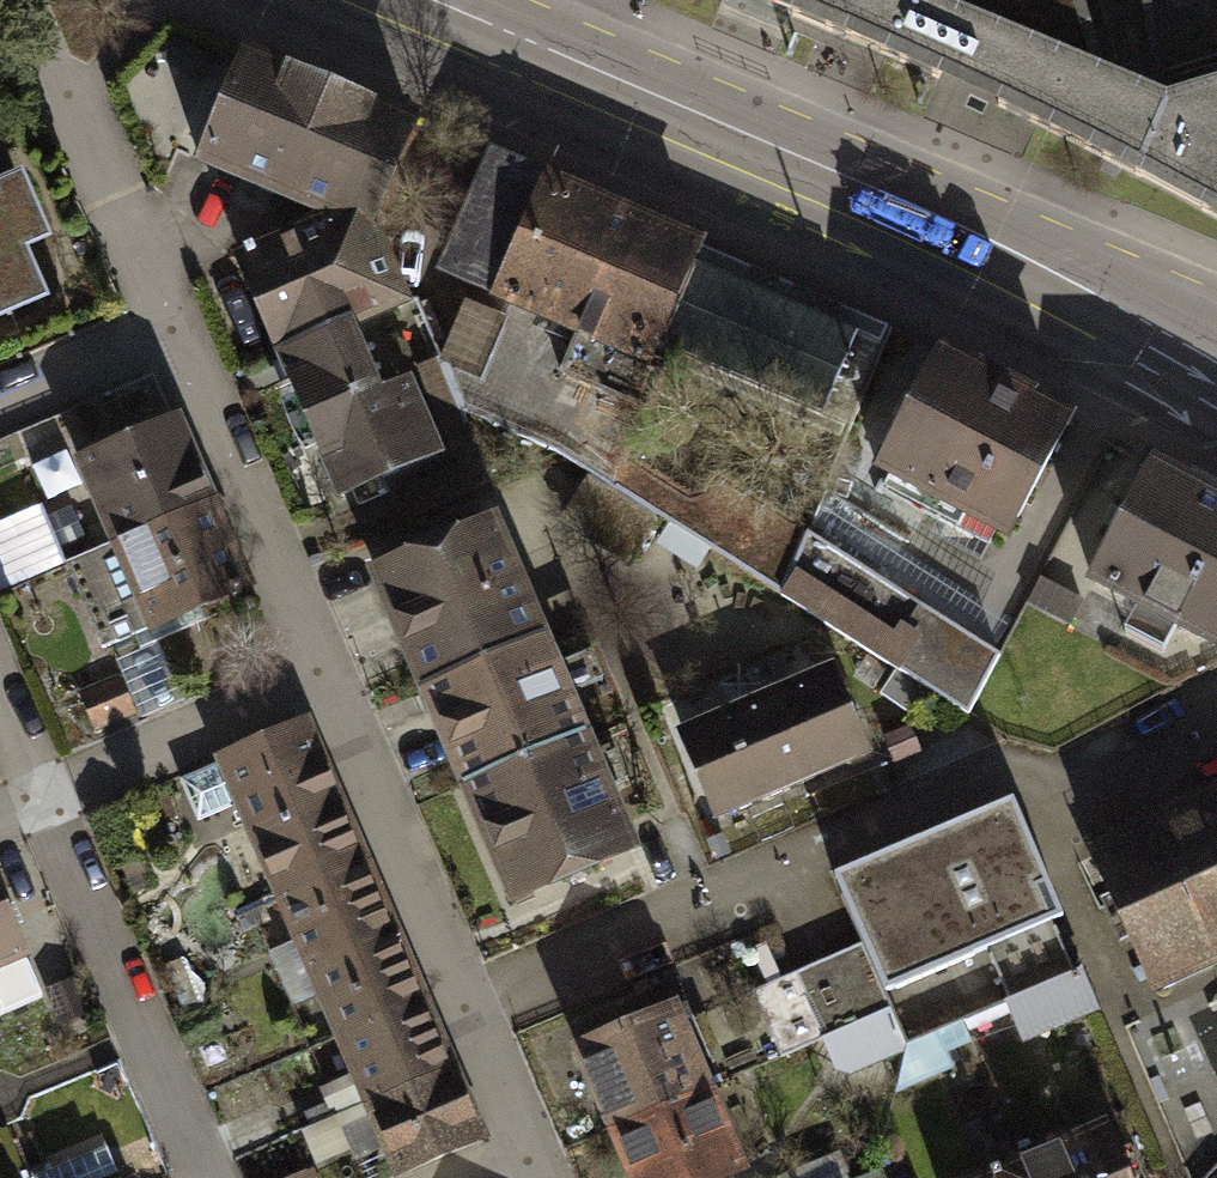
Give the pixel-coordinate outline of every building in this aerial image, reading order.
[(998,106),(1035,124),(1142,176),(1170,104),(1102,72),(1090,37),(1079,0),(757,0),(998,106)] [(1090,37),(1130,27),(1122,0),(1079,0),(1090,37)] [(245,56),(201,160),(328,213),(370,231),(414,127),(245,56)] [(1170,104),(1142,176),(1216,218),(1216,89),(1170,104)] [(494,157),(444,273),(511,301),(581,331),(565,368),(650,405),(668,363),(655,357),(660,345),(847,424),(881,344),(691,263),(699,245),(494,157)] [(30,289),(14,248),(42,237),(17,173),(0,180),(0,301),(30,289)] [(283,349),(349,322),(399,301),(370,231),(328,213),(322,226),(246,257),(283,349)] [(554,450),(592,474),(658,515),(784,593),(805,536),(704,473),(694,490),(675,494),(618,459),(623,444),(633,448),(650,405),(565,368),(581,331),(511,301),(479,378),(445,362),(465,410),(554,450)] [(349,322),(283,349),(344,492),(435,454),(407,388),(382,398),(349,322)] [(939,352),(878,466),(894,474),(884,492),(938,520),(947,503),(1008,535),(1068,420),(939,352)] [(85,455),(124,545),(226,501),(187,411),(116,442),(85,455)] [(1102,583),(1216,645),(1216,481),(1171,456),(1102,583)] [(592,474),(566,516),(632,560),(658,515),(592,474)] [(805,536),(784,593),(964,712),(999,656),(881,580),(906,543),(823,491),(805,536)] [(75,566),(114,656),(265,590),(226,501),(124,545),(75,566)] [(3,591),(69,568),(47,505),(0,522),(0,583),(3,591)] [(87,509),(57,522),(71,556),(101,544),(87,509)] [(377,575),(426,690),(541,642),(492,526),(377,575)] [(426,690),(467,786),(582,738),(541,642),(426,690)] [(686,736),(718,811),(864,749),(832,675),(686,736)] [(122,683),(88,698),(100,726),(134,712),(122,683)] [(289,910),(383,871),(319,719),(190,773),(209,821),(245,806),(289,910)] [(910,728),(886,738),(895,758),(918,749),(910,728)] [(467,786),(516,897),(629,849),(582,738),(467,786)] [(1216,975),(1216,790),(1096,847),(1167,999),(1216,975)] [(759,996),(788,1063),(832,1044),(851,1087),(921,1057),(896,998),(1070,922),(1020,806),(845,882),(874,947),(759,996)] [(342,1036),(436,997),(383,871),(289,910),(303,943),(278,953),(303,1012),(327,1001),(342,1036)] [(48,989),(0,876),(0,1010),(48,989)] [(1080,965),(1004,998),(1023,1040),(1098,1008),(1080,965)] [(84,984),(56,996),(68,1023),(96,1010),(84,984)] [(327,1094),(339,1124),(467,1071),(436,997),(342,1036),(360,1080),(327,1094)] [(585,1047),(623,1136),(732,1090),(693,1001),(585,1047)] [(401,1177),(412,1177),(497,1143),(467,1071),(339,1124),(312,1136),(329,1176),(390,1151),(401,1177)] [(640,1177),(769,1177),(732,1090),(623,1136),(640,1177)] [(1122,1126),(1033,1161),(1040,1177),(1143,1177),(1122,1126)] [(119,1139),(33,1173),(35,1177),(134,1177),(119,1139)] [(1033,1161),(990,1177),(1040,1177),(1033,1161)]
